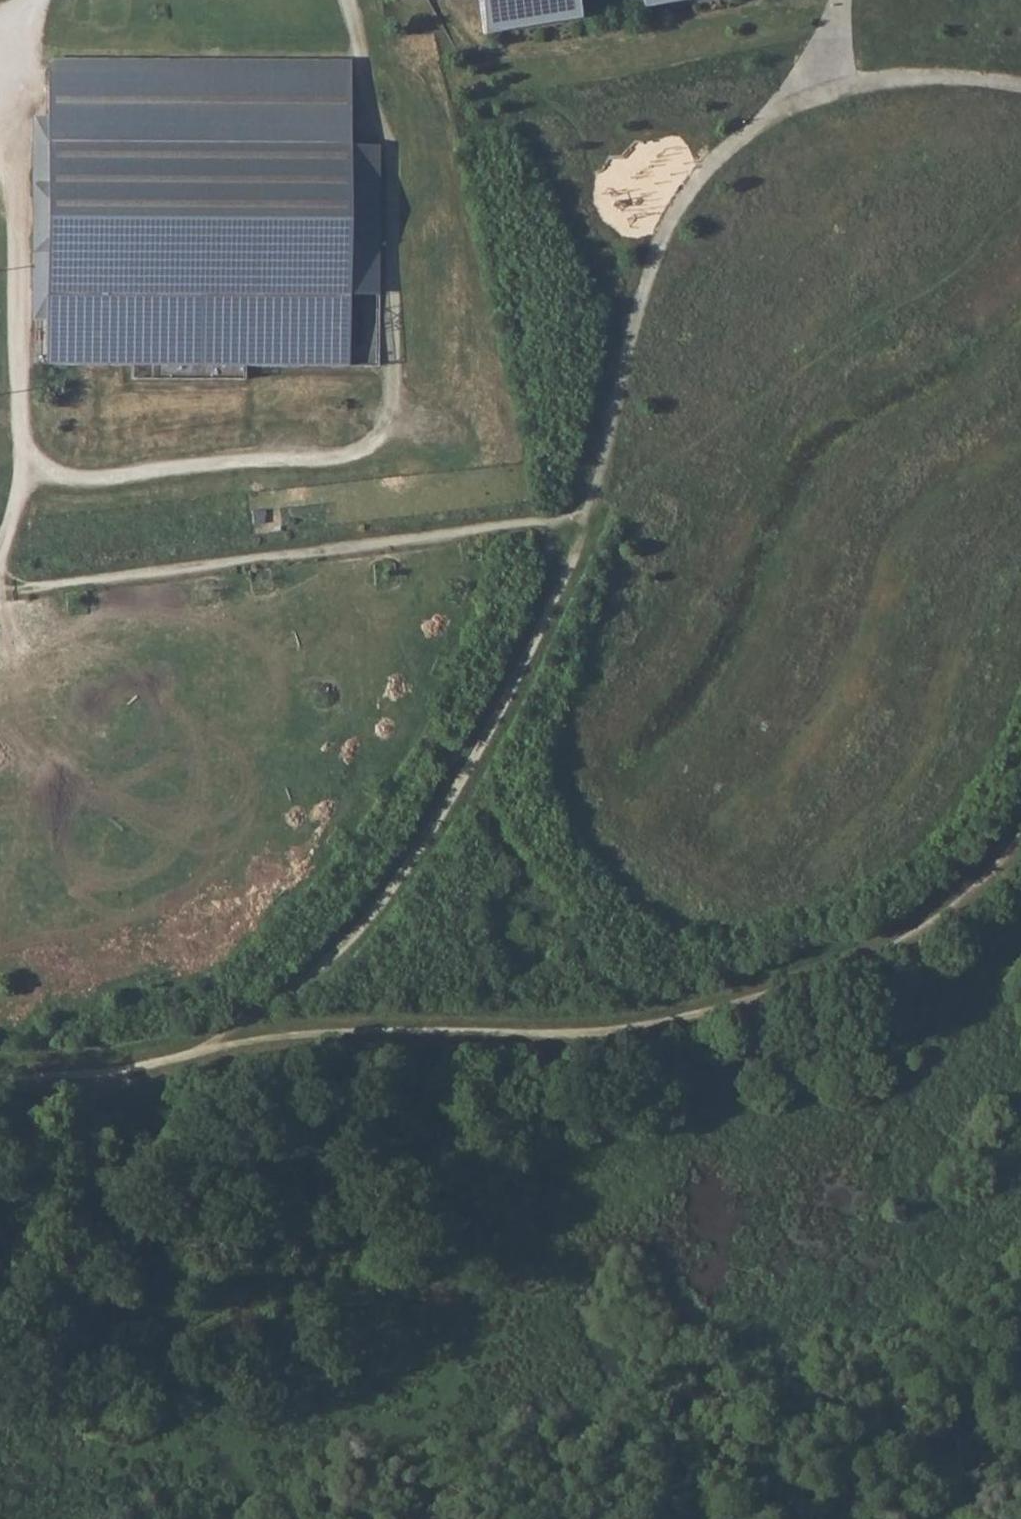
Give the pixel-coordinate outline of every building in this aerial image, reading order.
[(483,34),(580,18),(578,8),(576,0),(480,0),(483,34)] [(353,62),(48,59),(48,115),(46,319),(46,363),(195,366),(347,368),(349,298),(379,297),(380,221),(380,147),(350,147),(353,62)]
